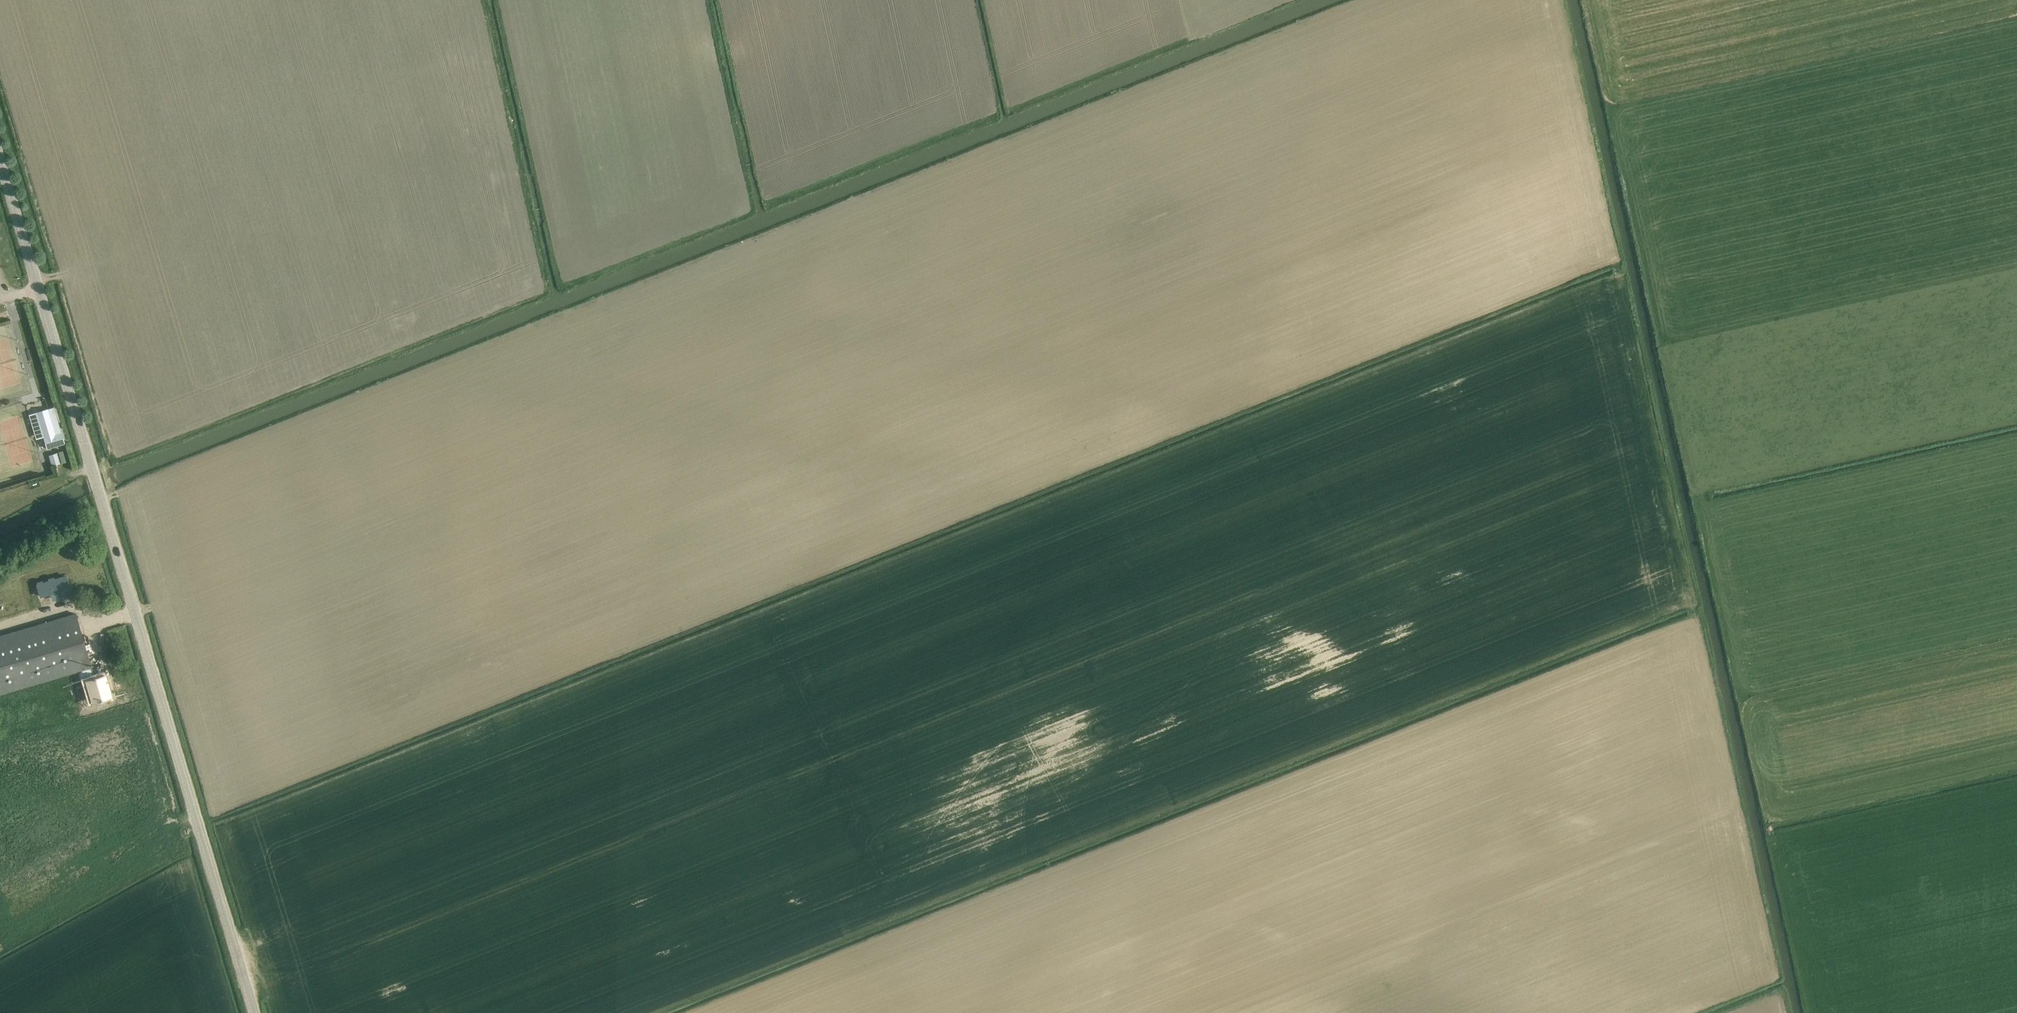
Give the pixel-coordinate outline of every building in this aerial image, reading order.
[(36,413),(47,448),(64,443),(54,407),(36,413)] [(48,456),(52,467),(60,464),(57,453),(48,456)] [(70,596),(41,604),(45,616),(73,608),(70,596)] [(0,636),(0,694),(79,671),(88,668),(91,667),(75,614),(0,636)] [(86,681),(92,702),(111,696),(105,675),(92,679),(88,668),(79,671),(82,682),(86,681)]
